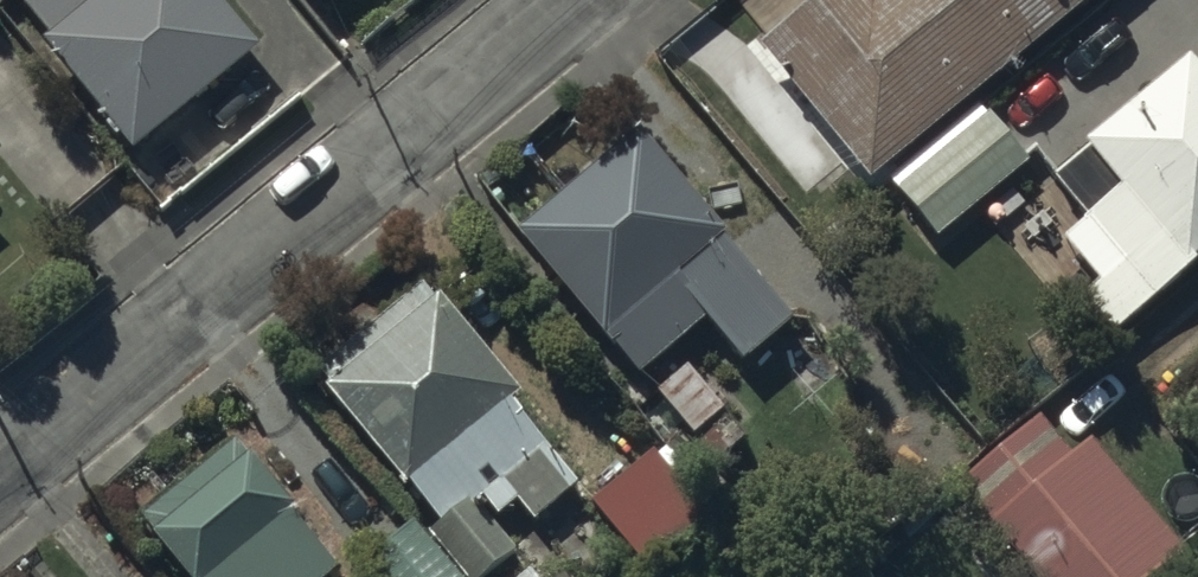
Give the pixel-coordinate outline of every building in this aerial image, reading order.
[(45,26),(40,30),(126,140),(262,33),(236,0),(25,0),(45,26)] [(756,35),(867,172),(1079,0),(799,0),(756,35)] [(1185,46),(1083,133),(1089,140),(1054,171),(1086,208),(1063,228),(1099,270),(1073,293),(1105,330),(1196,252),(1193,248),(1197,243),(1197,61),(1185,46)] [(979,95),(887,173),(935,230),(1027,152),(979,95)] [(636,120),(516,218),(637,367),(705,312),(741,355),(793,313),(636,120)] [(321,378),(434,515),(425,522),(471,576),(475,576),(516,543),(492,514),(516,494),(533,515),(576,479),(505,393),(517,383),(436,285),(431,289),(420,277),(316,362),(326,374),(321,378)] [(956,477),(1040,576),(1142,576),(1181,544),(1088,433),(1071,447),(1037,408),(956,477)] [(138,506),(196,576),(321,576),(338,563),(286,500),(289,497),(232,429),(138,506)] [(657,448),(650,441),(591,492),(648,557),(706,506),(702,502),(712,493),(666,440),(657,448)] [(360,557),(376,576),(465,576),(413,513),(360,557)]
